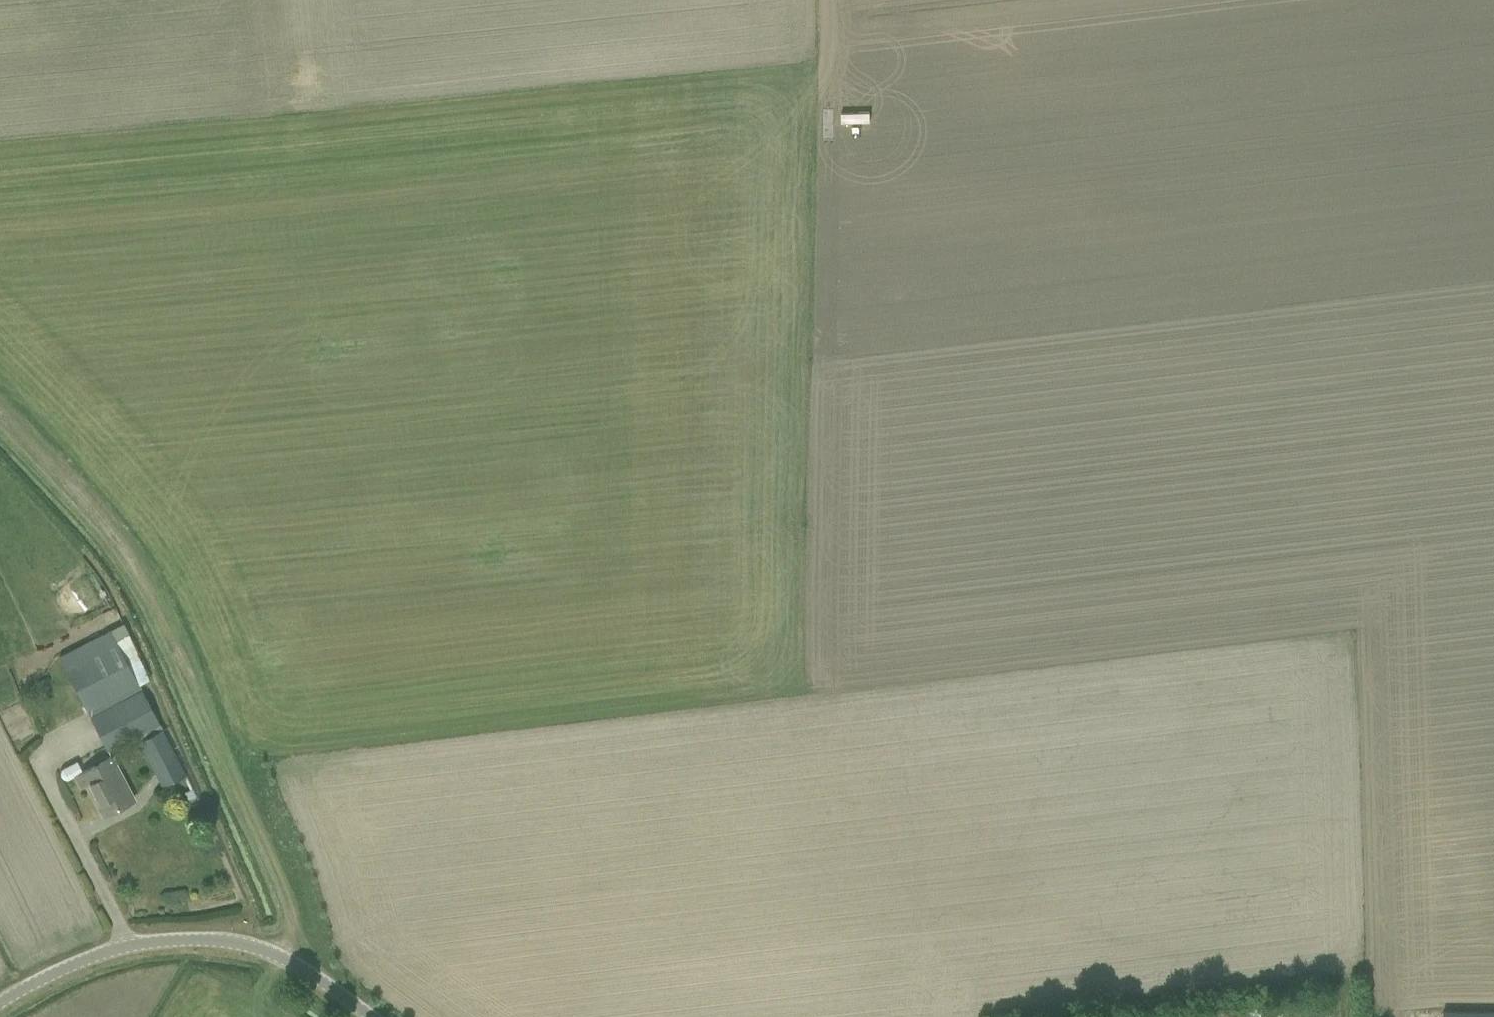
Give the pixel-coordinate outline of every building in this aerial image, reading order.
[(60,657),(88,711),(140,684),(150,679),(126,633),(114,639),(110,631),(60,657)] [(108,751),(137,737),(160,725),(140,684),(88,711),(108,751)] [(137,737),(162,787),(186,775),(160,725),(137,737)] [(94,798),(103,815),(133,800),(124,782),(109,757),(83,773),(77,761),(64,768),(62,770),(61,772),(61,774),(62,777),(63,779),(65,779),(66,780),(68,780),(71,778),(74,777),(80,788),(86,785),(94,798)]
